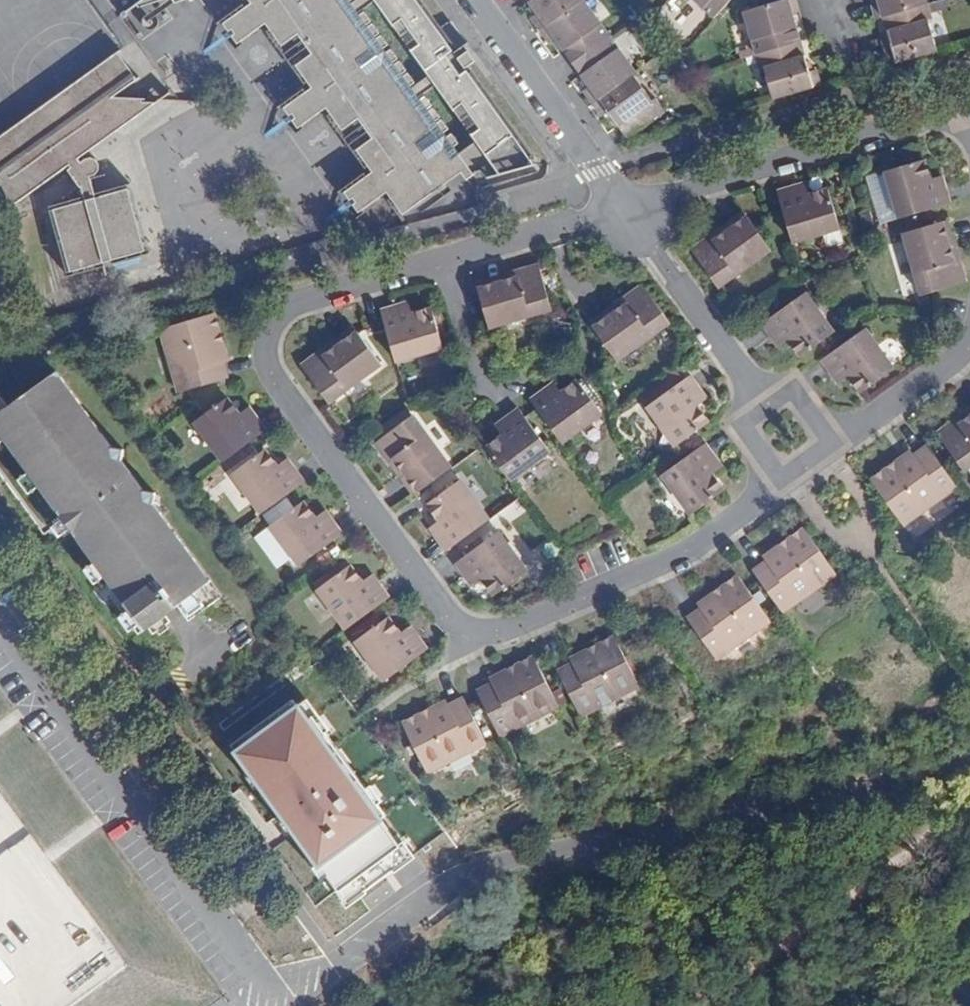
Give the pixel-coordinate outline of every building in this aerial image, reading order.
[(151,0),(142,0),(126,11),(127,12),(138,5),(140,7),(161,0),(152,0),(151,0)] [(252,3),(245,8),(244,7),(245,6),(245,5),(218,24),(219,25),(227,19),(228,21),(224,23),(229,31),(233,29),(236,33),(233,36),(238,43),(242,41),(243,42),(235,47),(235,48),(262,29),(262,28),(260,29),(260,28),(267,23),(271,30),(270,30),(269,29),(269,30),(284,51),(279,42),(280,42),(282,45),(292,39),(293,40),(299,35),(303,41),(296,45),(297,46),(304,41),(308,47),(301,51),(302,52),(308,48),(312,53),(305,58),(306,59),(296,65),(299,69),(298,70),(292,62),(306,83),(307,83),(307,82),(308,81),(312,87),(306,92),(305,91),(306,90),(278,110),(279,111),(287,105),(288,106),(284,109),(289,117),(293,115),(296,119),(292,121),(298,129),(302,127),(303,128),(295,133),(295,134),(322,115),(322,114),(321,115),(320,113),(326,109),(331,115),(330,116),(329,115),(329,116),(344,137),(338,128),(339,127),(342,131),(352,124),(353,125),(359,121),(363,126),(357,131),(364,127),(367,132),(361,137),(368,133),(371,138),(365,143),(366,144),(357,151),(359,155),(358,156),(352,147),(352,148),(367,169),(367,168),(368,167),(372,173),(366,177),(365,176),(366,176),(366,175),(339,194),(339,195),(347,189),(348,190),(344,193),(350,201),(353,199),(356,203),(353,206),(359,213),(363,211),(363,212),(356,217),(356,218),(384,198),(383,197),(382,198),(381,197),(388,192),(392,198),(391,199),(391,198),(390,199),(405,220),(406,220),(400,211),(401,210),(404,214),(413,208),(414,208),(440,190),(440,189),(439,190),(434,183),(465,161),(474,174),(474,175),(475,176),(476,175),(475,173),(477,171),(478,172),(500,157),(509,171),(488,177),(488,178),(536,164),(536,163),(535,164),(533,161),(534,160),(470,69),(461,75),(447,55),(455,50),(420,0),(356,0),(352,3),(350,1),(352,0),(250,0),(252,3)] [(583,0),(528,0),(538,14),(531,18),(540,30),(583,0)] [(611,35),(586,0),(583,0),(540,30),(550,43),(556,39),(573,63),(611,35)] [(714,18),(731,0),(694,0),(714,18)] [(756,55),(801,42),(797,28),(792,14),(800,11),(797,0),(783,0),(768,5),(744,12),(756,55)] [(928,4),(927,0),(878,0),(879,2),(872,4),(876,18),(876,19),(883,17),(928,4)] [(885,48),(889,64),(938,51),(929,20),(933,19),(928,4),(883,17),(888,31),(892,46),(885,48)] [(465,41),(466,41),(452,21),(451,21),(443,27),(457,47),(465,41)] [(882,40),(885,48),(892,46),(888,31),(880,33),(882,40)] [(593,103),(634,74),(637,72),(611,35),(573,63),(590,86),(584,91),(593,103)] [(472,55),(476,52),(470,43),(469,42),(467,44),(455,53),(459,58),(469,51),(472,55)] [(764,68),(773,99),(822,85),(822,84),(817,70),(810,72),(806,59),(801,42),(756,55),(761,69),(764,68)] [(12,207),(69,166),(71,169),(68,171),(80,188),(81,188),(84,198),(85,198),(85,201),(53,211),(54,212),(56,211),(64,240),(62,240),(62,243),(65,242),(73,271),(71,272),(71,273),(146,251),(146,249),(143,250),(135,221),(138,221),(137,218),(135,219),(127,190),(129,189),(129,188),(96,198),(96,195),(95,194),(92,180),(91,178),(91,177),(97,175),(100,170),(100,164),(97,159),(92,157),(86,159),(82,162),(79,159),(156,103),(156,102),(143,102),(143,99),(147,99),(147,98),(114,97),(141,78),(140,77),(137,79),(137,78),(119,53),(122,51),(121,50),(0,137),(0,190),(12,206),(12,207)] [(476,61),(472,55),(469,51),(459,58),(466,68),(476,61)] [(609,112),(627,137),(665,110),(656,98),(653,101),(634,74),(593,103),(593,104),(603,117),(609,112)] [(885,171),(899,218),(950,203),(944,184),(938,186),(935,179),(931,180),(925,160),(885,171)] [(938,186),(944,184),(942,177),(935,179),(938,186)] [(805,183),(797,185),(800,193),(807,190),(805,183)] [(778,191),(793,243),(824,233),(840,228),(829,189),(809,195),(808,195),(807,190),(800,193),(797,185),(778,191)] [(743,213),(711,236),(714,241),(748,216),(744,212),(743,213)] [(692,250),(719,287),(771,251),(748,216),(714,241),(711,236),(692,250)] [(954,261),(960,260),(948,220),(942,222),(954,261)] [(922,295),(967,282),(960,260),(954,261),(942,222),(904,233),(922,295)] [(840,228),(824,233),(828,246),(844,242),(840,228)] [(552,309),(539,265),(517,272),(518,277),(479,289),(489,325),(490,327),(552,309)] [(518,277),(517,272),(477,283),(479,289),(518,277)] [(618,360),(670,322),(643,285),(624,298),(627,303),(594,327),(618,360)] [(789,338),(801,356),(834,332),(806,293),(763,323),(775,340),(780,335),(785,341),(789,338)] [(590,322),(594,327),(627,303),(624,298),(590,322)] [(408,303),(401,305),(403,312),(410,310),(408,303)] [(382,310),(396,361),(443,348),(432,308),(413,314),(412,314),(410,310),(403,312),(401,305),(382,310)] [(214,313),(161,329),(179,393),(228,378),(224,362),(223,362),(223,361),(222,362),(218,349),(224,347),(214,313)] [(354,327),(321,351),(325,356),(358,332),(354,327)] [(849,375),(861,392),(894,368),(866,329),(823,359),(835,375),(840,372),(845,378),(849,375)] [(302,365),(329,402),(330,403),(382,364),(364,340),(358,332),(325,356),(321,351),(302,365)] [(779,345),(785,341),(780,335),(775,340),(779,345)] [(228,361),(224,347),(218,349),(222,362),(223,361),(223,362),(228,361)] [(211,581),(155,505),(156,492),(144,491),(123,462),(124,449),(112,447),(57,372),(9,407),(0,394),(0,430),(6,438),(30,471),(40,485),(64,518),(71,527),(95,561),(105,574),(131,609),(140,621),(146,629),(149,627),(154,634),(171,622),(166,614),(178,605),(211,581)] [(839,382),(845,378),(840,372),(835,375),(839,382)] [(676,446),(709,422),(696,405),(701,402),(697,396),(702,392),(690,376),(648,407),(676,446)] [(537,408),(563,442),(602,413),(578,381),(562,393),(561,393),(558,389),(552,394),(548,388),(532,400),(537,408)] [(552,394),(558,389),(554,383),(548,388),(552,394)] [(697,396),(701,402),(706,398),(702,392),(697,396)] [(227,398),(195,422),(224,461),(266,430),(254,414),(248,418),(244,412),(240,415),(227,398)] [(249,408),(244,412),(248,418),(254,414),(249,408)] [(503,435),(487,447),(511,481),(550,451),(525,417),(519,409),(503,421),(507,427),(501,431),(504,435),(503,435)] [(969,417),(969,409),(957,419),(960,424),(969,417)] [(414,415),(376,443),(390,462),(395,458),(419,491),(452,467),(414,415)] [(960,424),(957,419),(938,433),(965,470),(969,467),(969,417),(960,424)] [(507,427),(503,421),(497,425),(501,431),(507,427)] [(663,475),(691,514),(724,490),(712,474),(716,470),(712,464),(717,460),(705,444),(663,475)] [(904,525),(959,486),(928,446),(915,455),(914,455),(914,457),(903,465),(900,460),(871,480),(904,525)] [(262,514),(304,482),(292,466),(287,470),(282,464),(278,467),(266,450),(233,474),(262,514)] [(911,451),(900,460),(903,465),(914,457),(914,455),(911,451)] [(390,462),(415,495),(419,491),(395,458),(390,462)] [(287,459),(282,464),(287,470),(292,466),(287,459)] [(712,464),(716,470),(721,466),(717,460),(712,464)] [(40,485),(30,471),(19,480),(29,492),(40,485)] [(436,534),(448,550),(490,519),(461,479),(428,503),(428,504),(441,521),(437,524),(441,530),(436,534)] [(300,565),(342,534),(331,518),(325,522),(320,515),(316,518),(304,501),(271,525),(300,565)] [(325,522),(331,518),(326,511),(320,515),(325,522)] [(71,527),(64,518),(53,527),(59,536),(71,527)] [(431,528),(436,534),(441,530),(437,524),(431,528)] [(754,571),(783,612),(837,573),(804,529),(776,549),(779,554),(768,562),(768,560),(767,561),(754,571)] [(483,578),(495,595),(528,571),(499,532),(457,563),(468,578),(474,575),(479,581),(483,578)] [(779,554),(776,549),(764,556),(767,561),(768,560),(768,562),(779,554)] [(95,582),(105,574),(95,561),(85,568),(95,582)] [(347,629),(389,597),(378,582),(372,586),(367,579),(363,582),(351,565),(318,589),(347,629)] [(372,586),(378,582),(373,575),(367,579),(372,586)] [(473,585),(479,581),(474,575),(468,578),(473,585)] [(688,618),(717,659),(771,621),(739,576),(710,596),(714,601),(703,609),(702,608),(701,609),(688,618)] [(223,597),(211,581),(178,605),(189,621),(223,597)] [(699,604),(702,608),(703,609),(714,601),(710,596),(699,604)] [(130,629),(140,621),(131,609),(121,616),(130,629)] [(356,641),(385,680),(427,649),(415,633),(410,637),(405,631),(401,634),(389,617),(356,641)] [(410,637),(415,633),(411,627),(405,631),(410,637)] [(558,671),(581,716),(640,686),(615,636),(584,652),(587,658),(574,664),(574,663),(573,664),(558,671)] [(587,658),(584,652),(571,659),(574,663),(574,664),(587,658)] [(478,691),(501,736),(560,706),(534,657),(503,672),(506,678),(494,684),(493,683),(492,684),(478,691)] [(491,679),(493,683),(494,684),(506,678),(503,672),(491,679)] [(434,707),(403,723),(428,773),(487,743),(464,698),(449,706),(449,707),(437,713),(434,707)] [(446,701),(434,707),(437,713),(449,707),(449,706),(446,701)] [(410,847),(309,704),(242,751),(343,894),(410,847)]
